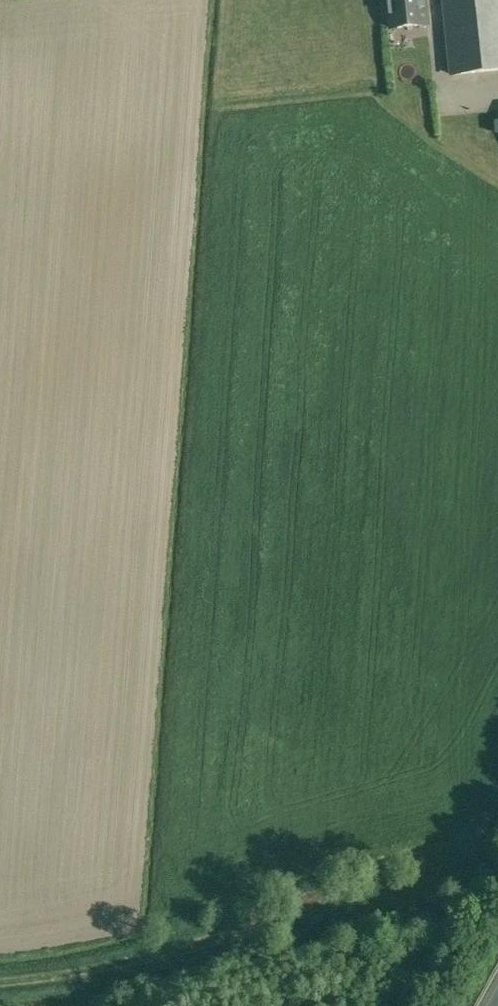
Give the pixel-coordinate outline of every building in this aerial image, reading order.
[(428,25),(425,0),(389,0),(392,28),(428,25)] [(497,68),(497,0),(446,0),(454,73),(497,68)]
